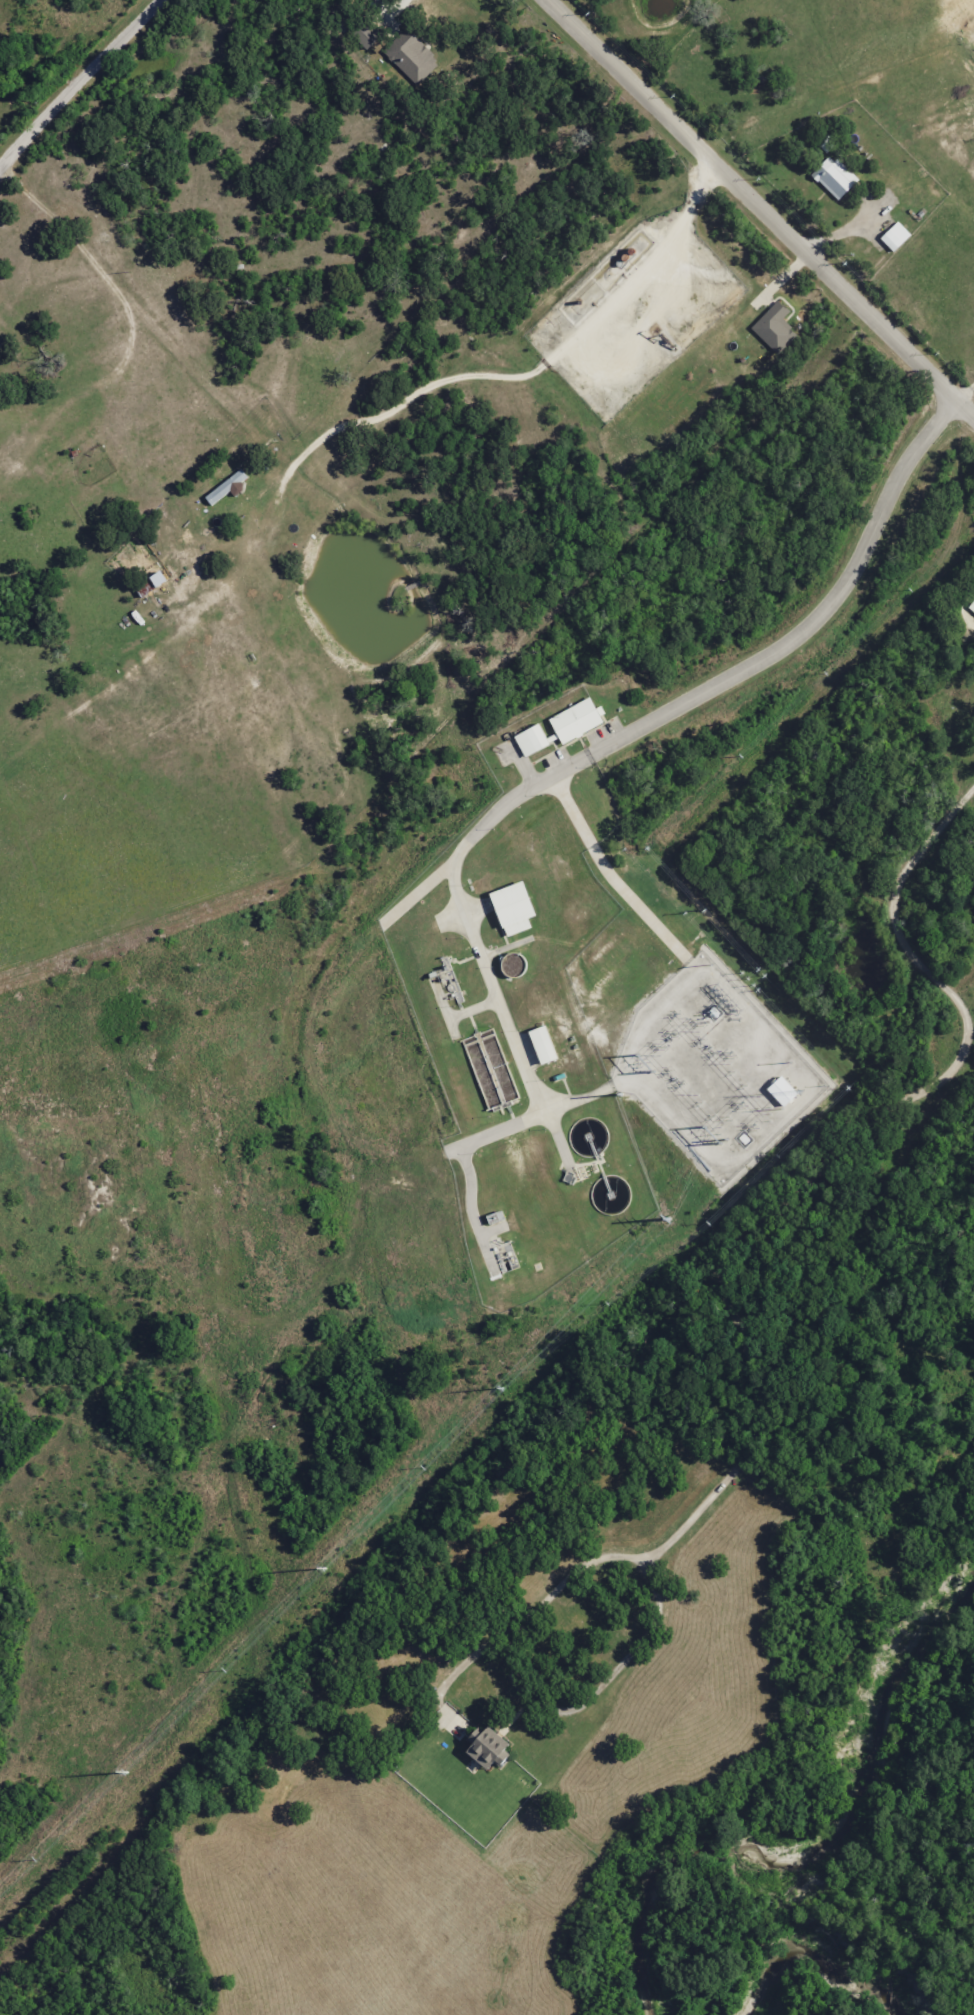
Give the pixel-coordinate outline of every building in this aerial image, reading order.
[(368,51),(386,34),(375,23),(358,39),(368,51)] [(442,61),(407,29),(385,53),(420,85),(442,61)] [(840,201),(860,180),(833,155),(813,176),(840,201)] [(913,236),(900,222),(882,239),(895,253),(913,236)] [(799,335),(784,319),(791,312),(781,301),(753,327),(778,354),(799,335)] [(233,493),(235,497),(246,490),(242,483),(249,478),(245,471),(206,496),(212,506),(233,493)] [(158,588),(169,582),(163,571),(152,577),(158,588)] [(606,724),(592,698),(551,719),(564,745),(606,724)] [(527,758),(552,745),(541,724),(516,737),(527,758)] [(538,917),(527,882),(493,893),(507,938),(534,930),(531,920),(538,917)] [(544,1066),(561,1060),(548,1027),(531,1033),(544,1066)] [(490,1772),(497,1765),(501,1769),(513,1757),(507,1751),(512,1746),(491,1726),(485,1733),(480,1730),(469,1741),(474,1746),(469,1752),(490,1772)]
